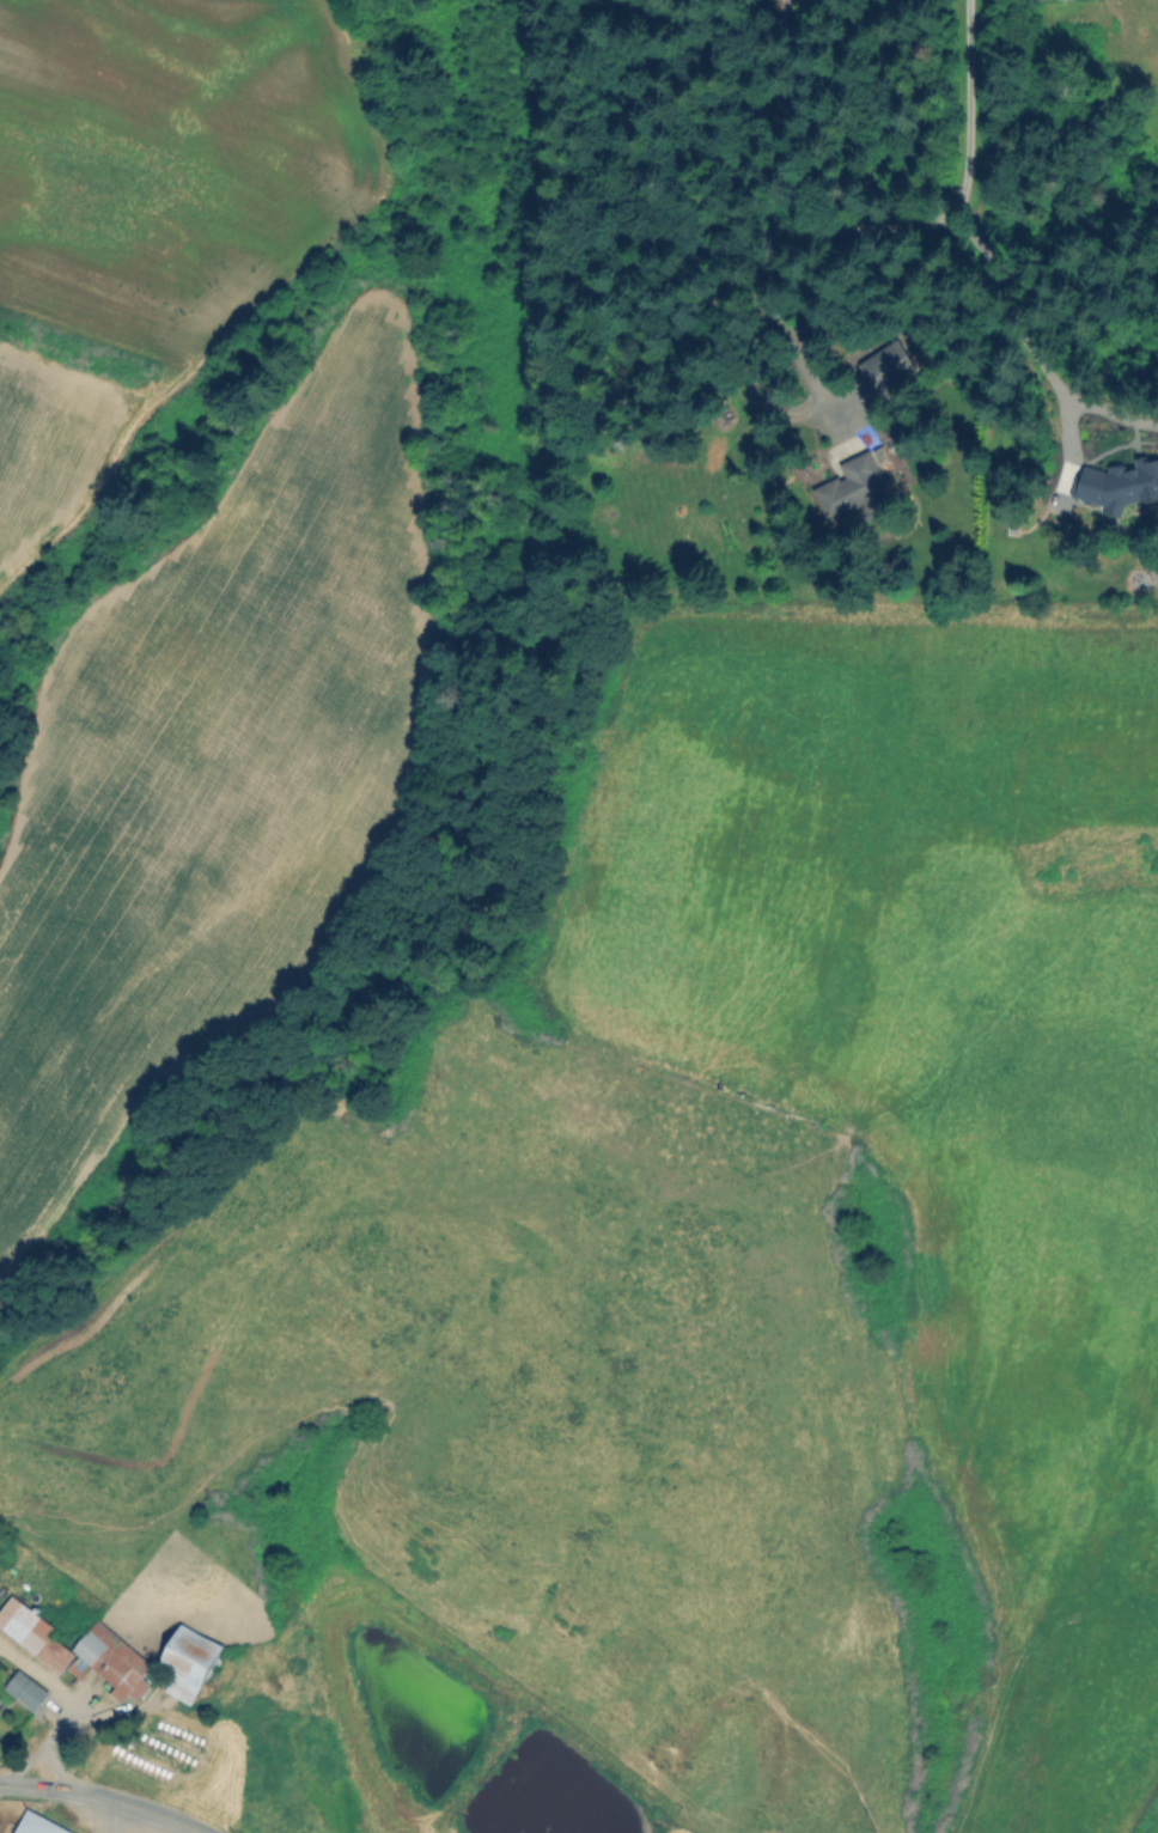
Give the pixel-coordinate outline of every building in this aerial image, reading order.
[(856,363),(875,392),(914,367),(896,338),(856,363)] [(837,463),(842,475),(810,489),(824,522),(874,501),(872,496),(885,491),(868,450),(837,463)] [(1150,459),(1140,456),(1133,457),(1134,468),(1123,465),(1096,469),(1079,464),(1070,497),(1083,500),(1091,499),(1093,510),(1117,517),(1120,504),(1157,497),(1157,458),(1150,459)] [(10,1594),(0,1607),(0,1629),(59,1673),(74,1653),(48,1634),(54,1627),(10,1594)] [(151,1664),(95,1618),(69,1650),(113,1686),(108,1693),(119,1702),(126,1694),(134,1701),(148,1684),(140,1677),(151,1664)] [(189,1705),(222,1645),(179,1622),(156,1664),(172,1672),(162,1691),(189,1705)] [(33,1711),(47,1692),(16,1669),(2,1688),(33,1711)] [(22,1809),(11,1832),(74,1832),(22,1809)]
